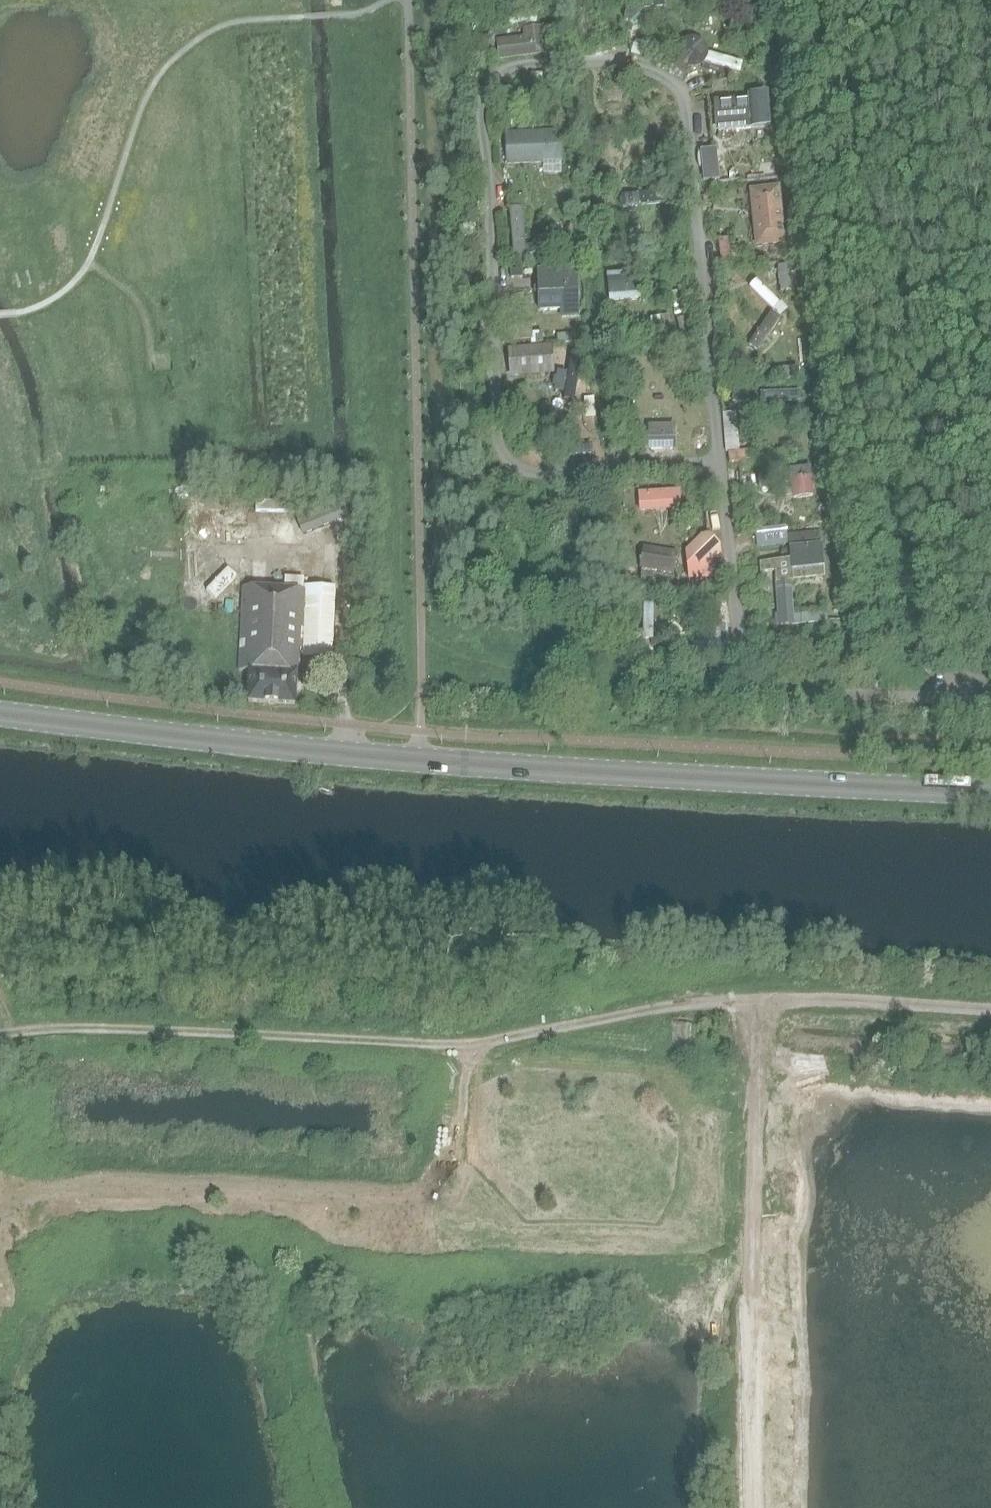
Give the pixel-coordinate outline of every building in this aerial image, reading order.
[(668,13),(667,0),(631,0),(632,15),(668,13)] [(523,40),(493,42),(495,57),(544,53),(542,24),(522,26),(523,40)] [(746,61),(706,56),(704,64),(745,70),(746,61)] [(709,79),(698,80),(698,91),(710,90),(709,79)] [(730,81),(714,83),(715,91),(731,89),(730,81)] [(743,99),(713,102),(716,135),(747,132),(743,99)] [(561,130),(506,132),(507,166),(562,164),(561,130)] [(715,149),(699,151),(703,182),(719,180),(715,149)] [(776,187),(746,190),(752,248),(782,245),(776,187)] [(663,201),(662,191),(626,196),(627,206),(663,201)] [(522,209),(510,209),(512,253),(524,253),(522,209)] [(731,240),(721,240),(722,265),(731,265),(731,240)] [(772,266),(771,285),(792,286),(793,267),(772,266)] [(576,316),(575,270),(537,272),(538,310),(560,309),(561,317),(576,316)] [(640,272),(607,271),(607,283),(640,283),(640,272)] [(757,281),(749,290),(780,318),(788,308),(757,281)] [(643,289),(610,290),(611,302),(643,301),(643,289)] [(669,316),(650,317),(651,335),(670,333),(669,316)] [(770,316),(748,349),(756,354),(778,321),(770,316)] [(549,347),(509,350),(511,378),(551,375),(549,347)] [(581,354),(571,353),(568,377),(579,378),(581,354)] [(771,398),(802,399),(803,367),(786,367),(785,390),(771,390),(771,398)] [(568,380),(566,399),(575,400),(577,381),(568,380)] [(756,449),(744,450),(742,410),(728,411),(731,459),(757,457),(756,449)] [(676,426),(646,426),(646,450),(676,449),(676,426)] [(817,475),(795,476),(796,497),(818,495),(817,475)] [(675,494),(644,496),(645,513),(676,511),(675,494)] [(753,533),(755,550),(803,544),(801,526),(753,533)] [(704,534),(684,558),(698,570),(718,545),(704,534)] [(815,547),(785,556),(790,573),(820,564),(815,547)] [(792,583),(781,584),(775,584),(778,626),(794,624),(792,583)] [(249,670),(248,701),(294,703),(296,674),(303,675),(304,657),(307,590),(242,586),(236,670),(249,670)] [(307,586),(307,590),(304,657),(329,658),(332,587),(307,586)] [(656,607),(645,607),(644,643),(655,644),(656,607)] [(831,618),(830,609),(799,614),(800,623),(831,618)] [(727,625),(714,626),(715,651),(728,651),(727,625)]
